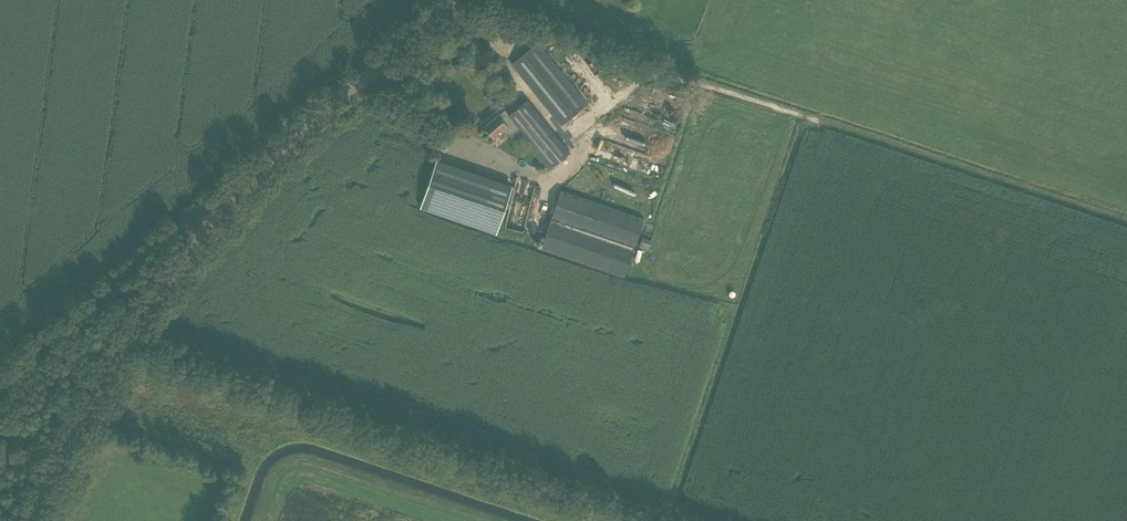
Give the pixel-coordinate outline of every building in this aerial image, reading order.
[(512,64),(562,125),(588,104),(537,43),(512,64)] [(516,132),(548,170),(570,152),(527,100),(509,115),(505,110),(498,115),(484,127),(494,139),(505,130),(511,137),(516,132)] [(419,208),(496,234),(512,186),(436,160),(419,208)] [(541,249),(624,277),(644,218),(561,190),(541,249)] [(622,200),(620,203),(633,208),(634,205),(622,200)] [(639,246),(648,249),(651,240),(642,237),(639,246)]
